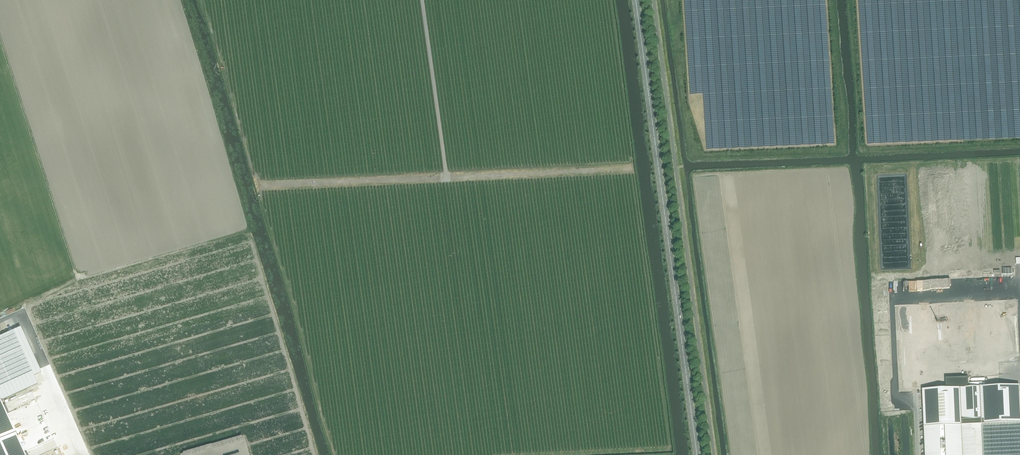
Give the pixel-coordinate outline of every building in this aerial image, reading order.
[(937,326),(899,328),(902,390),(923,389),(946,388),(946,378),(945,364),(1018,361),(1017,322),(977,324),(976,302),(936,304),(937,326)] [(20,327),(0,336),(0,399),(1,401),(38,384),(34,376),(41,372),(20,327)] [(923,389),(924,426),(926,454),(984,454),(983,424),(962,425),(960,387),(968,387),(968,377),(946,378),(946,388),(923,389)] [(960,387),(962,425),(983,424),(1019,423),(1019,385),(968,387),(960,387)] [(0,402),(0,454),(24,454),(0,402)] [(983,424),(984,454),(1019,454),(1019,423),(983,424)]
